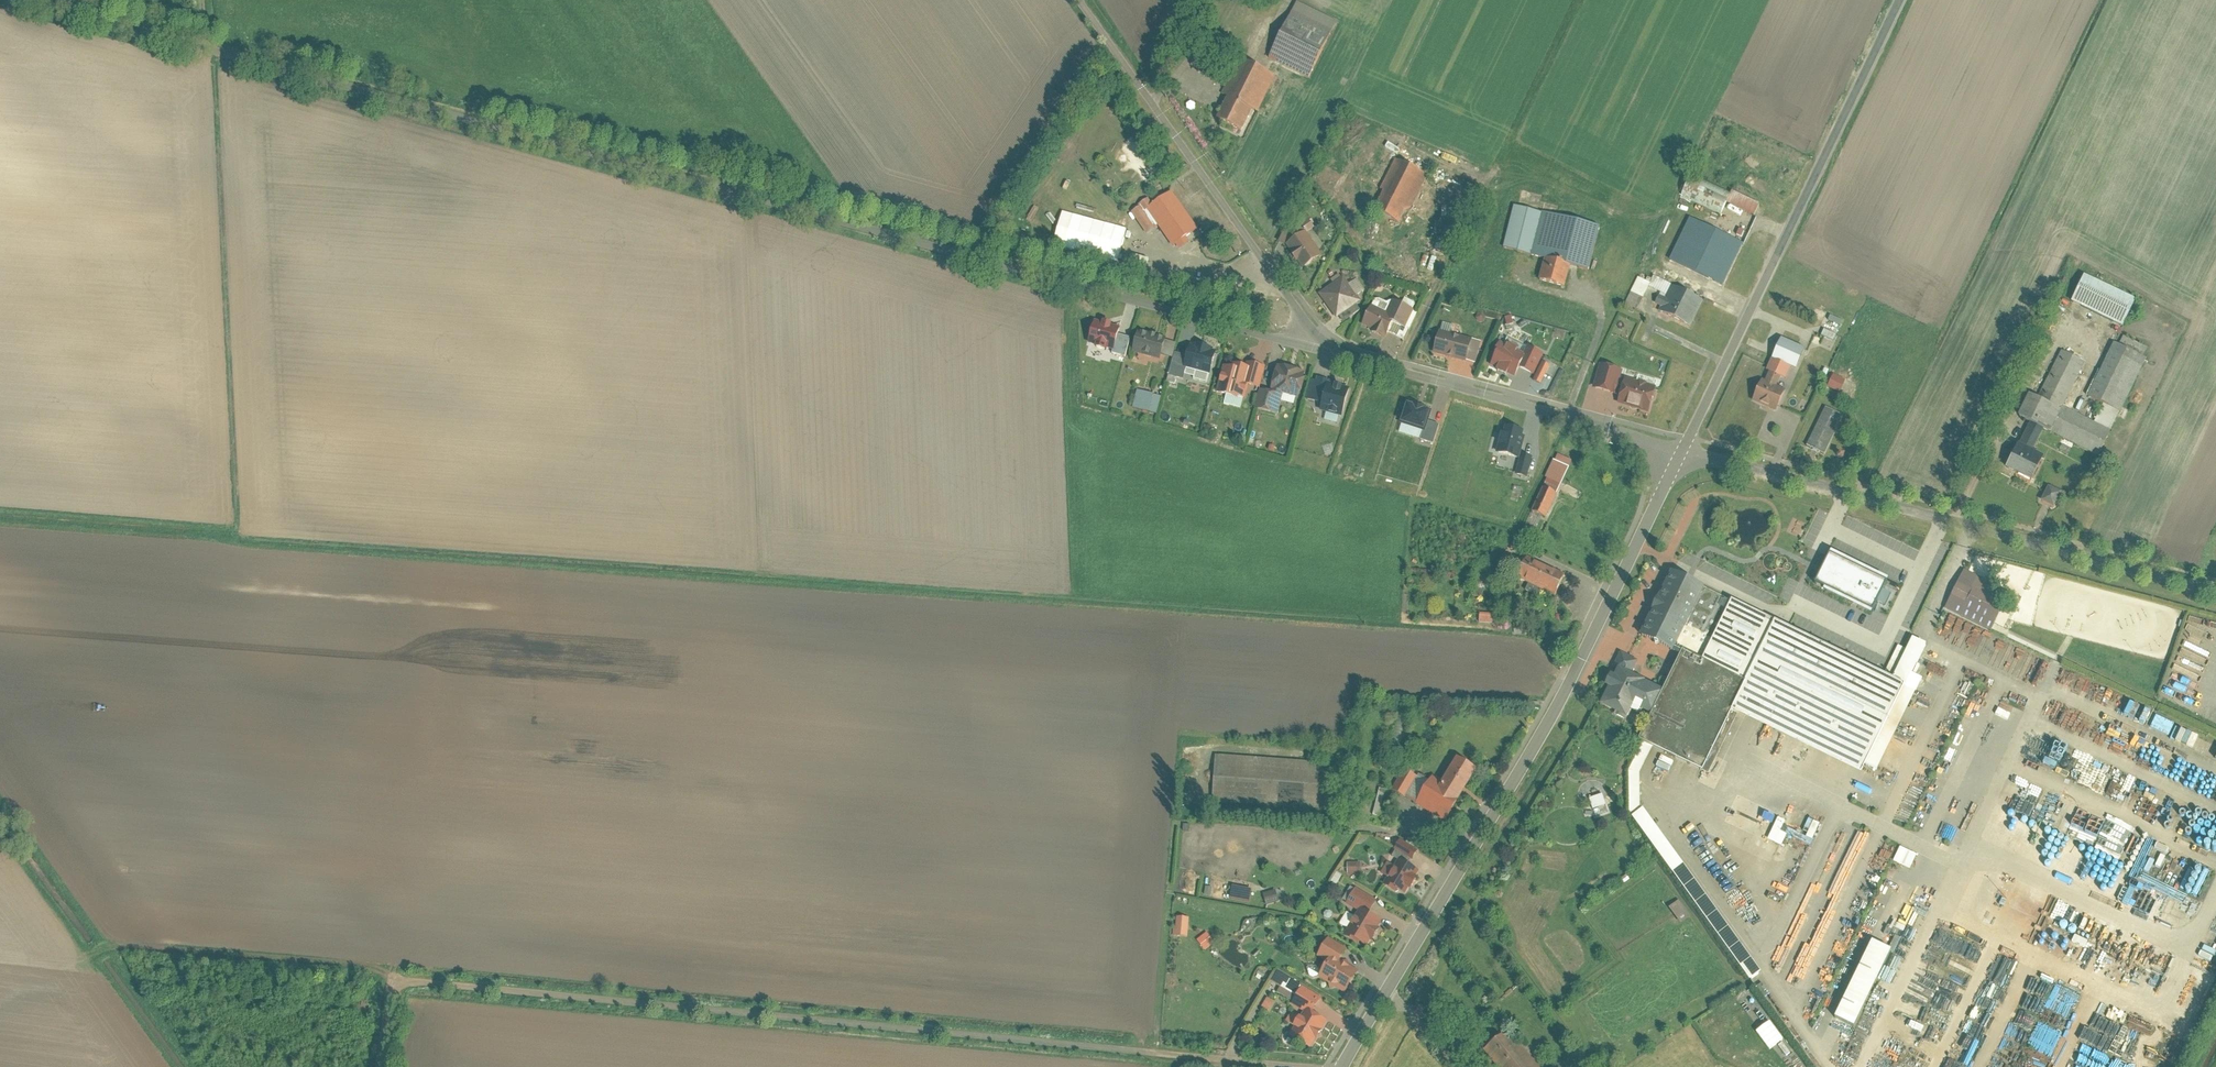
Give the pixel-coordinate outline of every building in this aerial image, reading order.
[(1296,3),(1270,58),(1311,77),(1336,21),(1296,3)] [(1275,76),(1238,58),(1222,92),(1225,94),(1213,119),(1239,131),(1250,107),(1258,111),(1275,76)] [(1427,176),(1395,160),(1372,210),(1404,225),(1427,176)] [(1729,195),(1690,176),(1681,195),(1720,214),(1725,203),(1729,195)] [(1753,215),(1758,204),(1731,191),(1729,195),(1725,203),(1753,215)] [(1152,205),(1146,209),(1172,246),(1196,230),(1170,193),(1152,205)] [(1147,197),(1138,203),(1140,206),(1143,211),(1146,209),(1152,205),(1147,197)] [(1540,212),(1513,205),(1501,246),(1528,253),(1540,212)] [(1130,212),(1145,233),(1154,227),(1143,211),(1140,206),(1130,212)] [(1540,212),(1528,253),(1543,258),(1568,265),(1586,270),(1598,229),(1540,212)] [(1741,243),(1688,219),(1668,261),(1721,285),(1741,243)] [(1323,256),(1305,231),(1285,245),(1303,270),(1323,256)] [(1568,265),(1543,258),(1536,280),(1562,287),(1568,265)] [(2134,299),(2082,274),(2069,301),(2121,326),(2134,299)] [(1650,282),(1637,276),(1630,292),(1642,298),(1650,282)] [(1360,301),(1343,277),(1319,294),(1335,318),(1360,301)] [(1702,300),(1672,286),(1667,298),(1661,295),(1656,304),(1663,307),(1660,313),(1690,326),(1702,300)] [(1625,303),(1637,309),(1642,298),(1630,292),(1625,303)] [(1400,338),(1412,310),(1392,301),(1387,313),(1370,305),(1361,324),(1371,329),(1370,332),(1383,338),(1385,331),(1400,338)] [(1113,325),(1104,323),(1104,325),(1095,322),(1089,344),(1097,347),(1097,349),(1105,351),(1106,349),(1114,352),(1121,330),(1112,328),(1113,325)] [(1135,353),(1133,362),(1148,366),(1149,361),(1160,364),(1161,361),(1164,362),(1165,356),(1170,357),(1174,342),(1163,339),(1164,336),(1136,329),(1130,352),(1135,353)] [(1470,339),(1438,331),(1433,352),(1465,360),(1470,339)] [(1820,331),(1819,335),(1823,337),(1821,345),(1831,348),(1835,336),(1820,331)] [(2124,336),(2119,345),(2140,355),(2145,346),(2124,336)] [(1470,339),(1465,360),(1475,363),(1480,341),(1470,339)] [(1803,348),(1780,339),(1772,358),(1795,368),(1803,348)] [(1524,353),(1499,341),(1487,364),(1495,367),(1493,370),(1502,375),(1504,372),(1512,376),(1516,368),(1524,353)] [(2119,345),(2112,342),(2087,396),(2102,403),(2120,412),(2146,358),(2140,355),(2119,345)] [(1184,354),(1174,352),(1168,374),(1182,378),(1185,368),(1208,374),(1214,352),(1187,345),(1184,354)] [(1531,375),(1541,354),(1527,347),(1524,353),(1516,368),(1531,375)] [(2083,361),(2061,350),(2037,400),(2060,410),(2062,406),(2083,361)] [(1784,379),(1789,368),(1770,360),(1766,371),(1767,372),(1779,377),(1784,379)] [(1222,365),(1214,393),(1224,395),(1222,404),(1240,408),(1246,386),(1258,389),(1264,366),(1245,361),(1244,367),(1229,363),(1228,366),(1222,365)] [(1539,385),(1546,366),(1539,363),(1532,382),(1539,385)] [(1622,370),(1599,363),(1592,388),(1615,394),(1622,370)] [(1259,390),(1254,409),(1277,415),(1280,401),(1293,405),(1302,371),(1274,364),(1267,392),(1259,390)] [(1764,381),(1775,386),(1779,377),(1767,372),(1764,381)] [(1845,380),(1832,375),(1827,386),(1840,392),(1845,380)] [(1311,377),(1306,398),(1319,401),(1317,412),(1344,419),(1352,387),(1311,377)] [(1655,387),(1623,378),(1616,403),(1648,413),(1655,387)] [(1764,381),(1761,380),(1752,401),(1777,411),(1786,390),(1775,386),(1764,381)] [(1136,390),(1131,408),(1155,414),(1160,396),(1136,390)] [(2037,400),(2026,394),(2016,415),(2030,422),(2042,427),(2050,431),(2060,410),(2037,400)] [(1404,401),(1398,422),(1422,430),(1419,439),(1433,443),(1439,424),(1427,420),(1430,409),(1404,401)] [(2120,412),(2102,403),(2093,421),(2112,430),(2120,412)] [(2060,410),(2050,431),(2100,455),(2112,430),(2093,421),(2062,406),(2060,410)] [(1843,416),(1824,407),(1806,445),(1824,454),(1843,416)] [(2030,422),(2019,443),(2031,449),(2042,427),(2030,422)] [(1520,462),(1525,434),(1503,430),(1497,457),(1520,462)] [(2016,442),(2003,468),(2030,480),(2043,454),(2031,449),(2019,443),(2016,442)] [(1842,453),(1836,451),(1834,458),(1840,460),(1842,453)] [(1554,460),(1568,466),(1571,460),(1556,453),(1554,460)] [(1554,460),(1545,478),(1560,484),(1568,466),(1554,460)] [(1545,478),(1542,487),(1556,493),(1560,484),(1545,478)] [(2036,501),(2049,508),(2057,492),(2043,486),(2036,501)] [(1556,493),(1542,487),(1531,511),(1546,517),(1556,493)] [(1887,580),(1827,551),(1812,582),(1872,611),(1875,604),(1880,606),(1886,594),(1881,591),(1887,580)] [(1564,575),(1525,557),(1516,577),(1554,595),(1564,575)] [(1672,644),(1701,585),(1666,568),(1635,633),(1669,650),(1672,644)] [(2012,596),(1965,570),(1945,605),(1993,631),(2012,596)] [(1901,682),(1701,585),(1672,644),(1679,648),(1744,679),(1729,710),(1857,772),(1901,682)] [(1729,710),(1744,679),(1679,648),(1660,689),(1648,712),(1635,737),(1701,769),(1729,710)] [(1615,666),(1628,673),(1635,660),(1616,650),(1609,663),(1615,666)] [(1628,673),(1615,666),(1597,702),(1623,715),(1629,703),(1648,712),(1660,689),(1628,673)] [(1638,744),(1625,774),(1626,812),(1662,869),(1668,871),(1676,866),(1646,819),(1646,822),(1637,807),(1636,775),(1647,748),(1638,744)] [(1323,761),(1222,754),(1219,800),(1320,807),(1323,761)] [(1449,822),(1480,771),(1460,759),(1446,782),(1434,774),(1417,803),(1449,822)] [(1608,812),(1604,793),(1588,797),(1592,816),(1608,812)] [(1780,832),(1784,821),(1773,817),(1765,841),(1780,846),(1784,833),(1780,832)] [(1808,844),(1815,823),(1810,822),(1805,837),(1791,833),(1789,837),(1808,844)] [(1890,862),(1907,869),(1914,854),(1896,847),(1890,862)] [(1417,881),(1411,877),(1414,870),(1400,862),(1388,887),(1402,894),(1405,888),(1411,892),(1417,881)] [(1350,863),(1350,874),(1363,874),(1363,863),(1350,863)] [(1254,889),(1236,887),(1235,897),(1253,900),(1254,889)] [(1279,891),(1265,896),(1268,905),(1282,901),(1279,891)] [(1353,891),(1345,905),(1365,917),(1374,903),(1353,891)] [(1666,907),(1676,924),(1688,917),(1677,900),(1666,907)] [(1365,917),(1352,936),(1366,946),(1384,921),(1369,911),(1365,917)] [(1193,919),(1180,917),(1177,935),(1191,937),(1193,919)] [(1209,932),(1200,940),(1207,949),(1217,941),(1209,932)] [(1347,992),(1359,971),(1343,962),(1350,950),(1330,938),(1319,958),(1329,963),(1321,978),(1347,992)] [(1862,940),(1827,1019),(1854,1031),(1889,951),(1862,940)] [(1828,1003),(1833,1005),(1843,979),(1838,977),(1828,1003)] [(1324,996),(1307,987),(1298,1005),(1315,1014),(1324,996)] [(1265,1008),(1274,1012),(1279,1001),(1270,997),(1265,1008)] [(1303,1038),(1317,1045),(1331,1019),(1317,1012),(1313,1019),(1308,1029),(1303,1038)] [(1308,1029),(1313,1019),(1308,1016),(1303,1026),(1308,1029)] [(1750,1032),(1764,1051),(1778,1040),(1764,1021),(1750,1032)] [(1293,1034),(1298,1027),(1292,1023),(1287,1030),(1293,1034)] [(1512,1033),(1485,1054),(1495,1066),(1538,1066),(1512,1033)]
